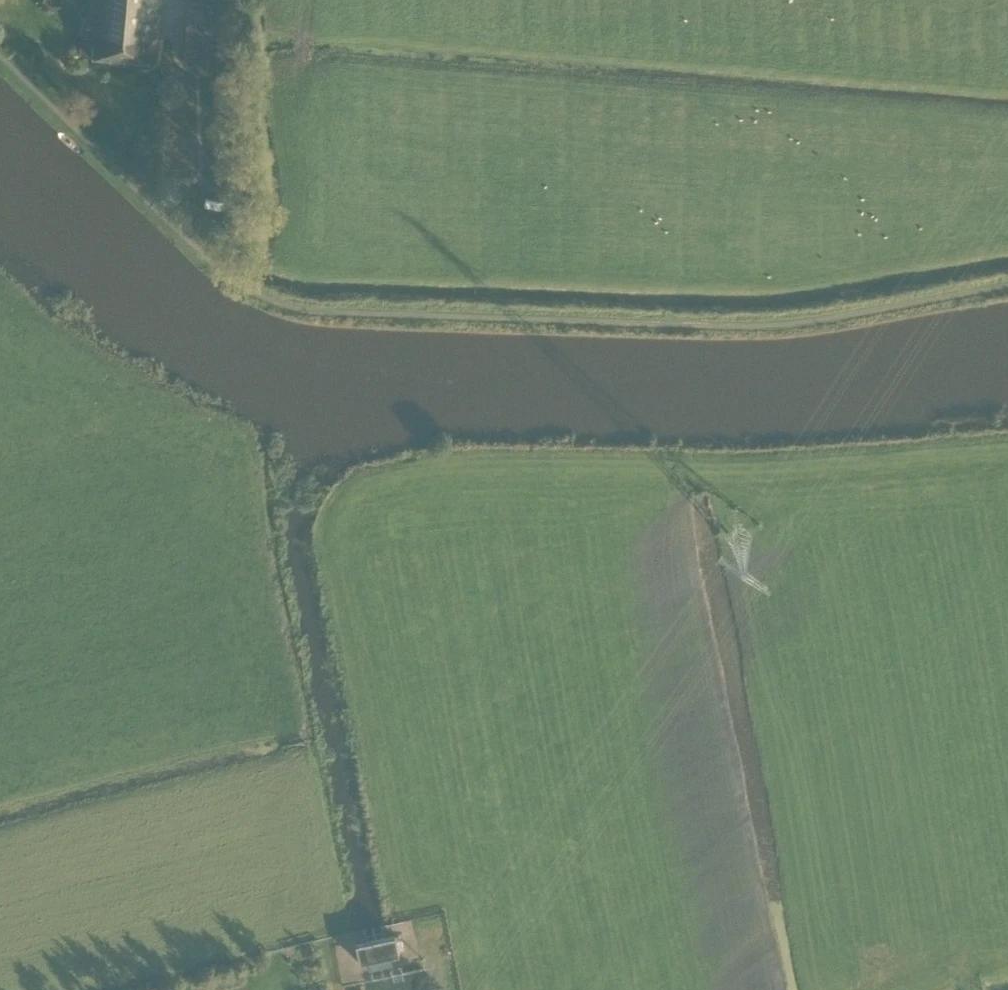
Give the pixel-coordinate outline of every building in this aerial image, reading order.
[(91,40),(83,39),(81,57),(152,63),(154,40),(159,40),(163,0),(96,0),(93,28),(89,29),(89,36),(91,38),(91,40)] [(183,57),(220,60),(224,3),(188,1),(183,57)] [(399,931),(357,941),(361,959),(404,950),(399,931)]
